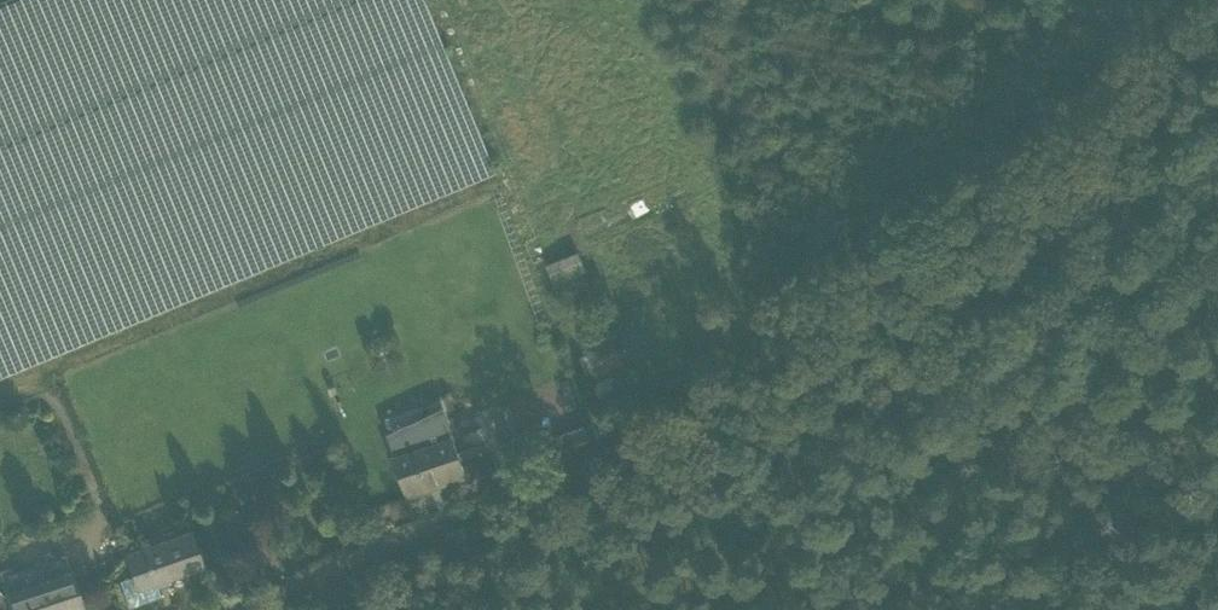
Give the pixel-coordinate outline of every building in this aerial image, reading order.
[(118,328),(424,201),(495,172),(424,0),(0,0),(0,377),(118,328)] [(578,249),(547,262),(557,289),(585,278),(582,271),(587,270),(578,249)] [(593,348),(594,350),(604,370),(622,362),(611,339),(593,348)] [(445,404),(388,432),(395,454),(409,494),(410,493),(408,488),(438,478),(440,483),(466,474),(452,435),(455,434),(445,404)] [(189,527),(124,551),(133,575),(120,580),(130,608),(162,596),(156,582),(203,565),(189,527)] [(12,609),(72,609),(83,606),(71,569),(7,594),(12,609)]
